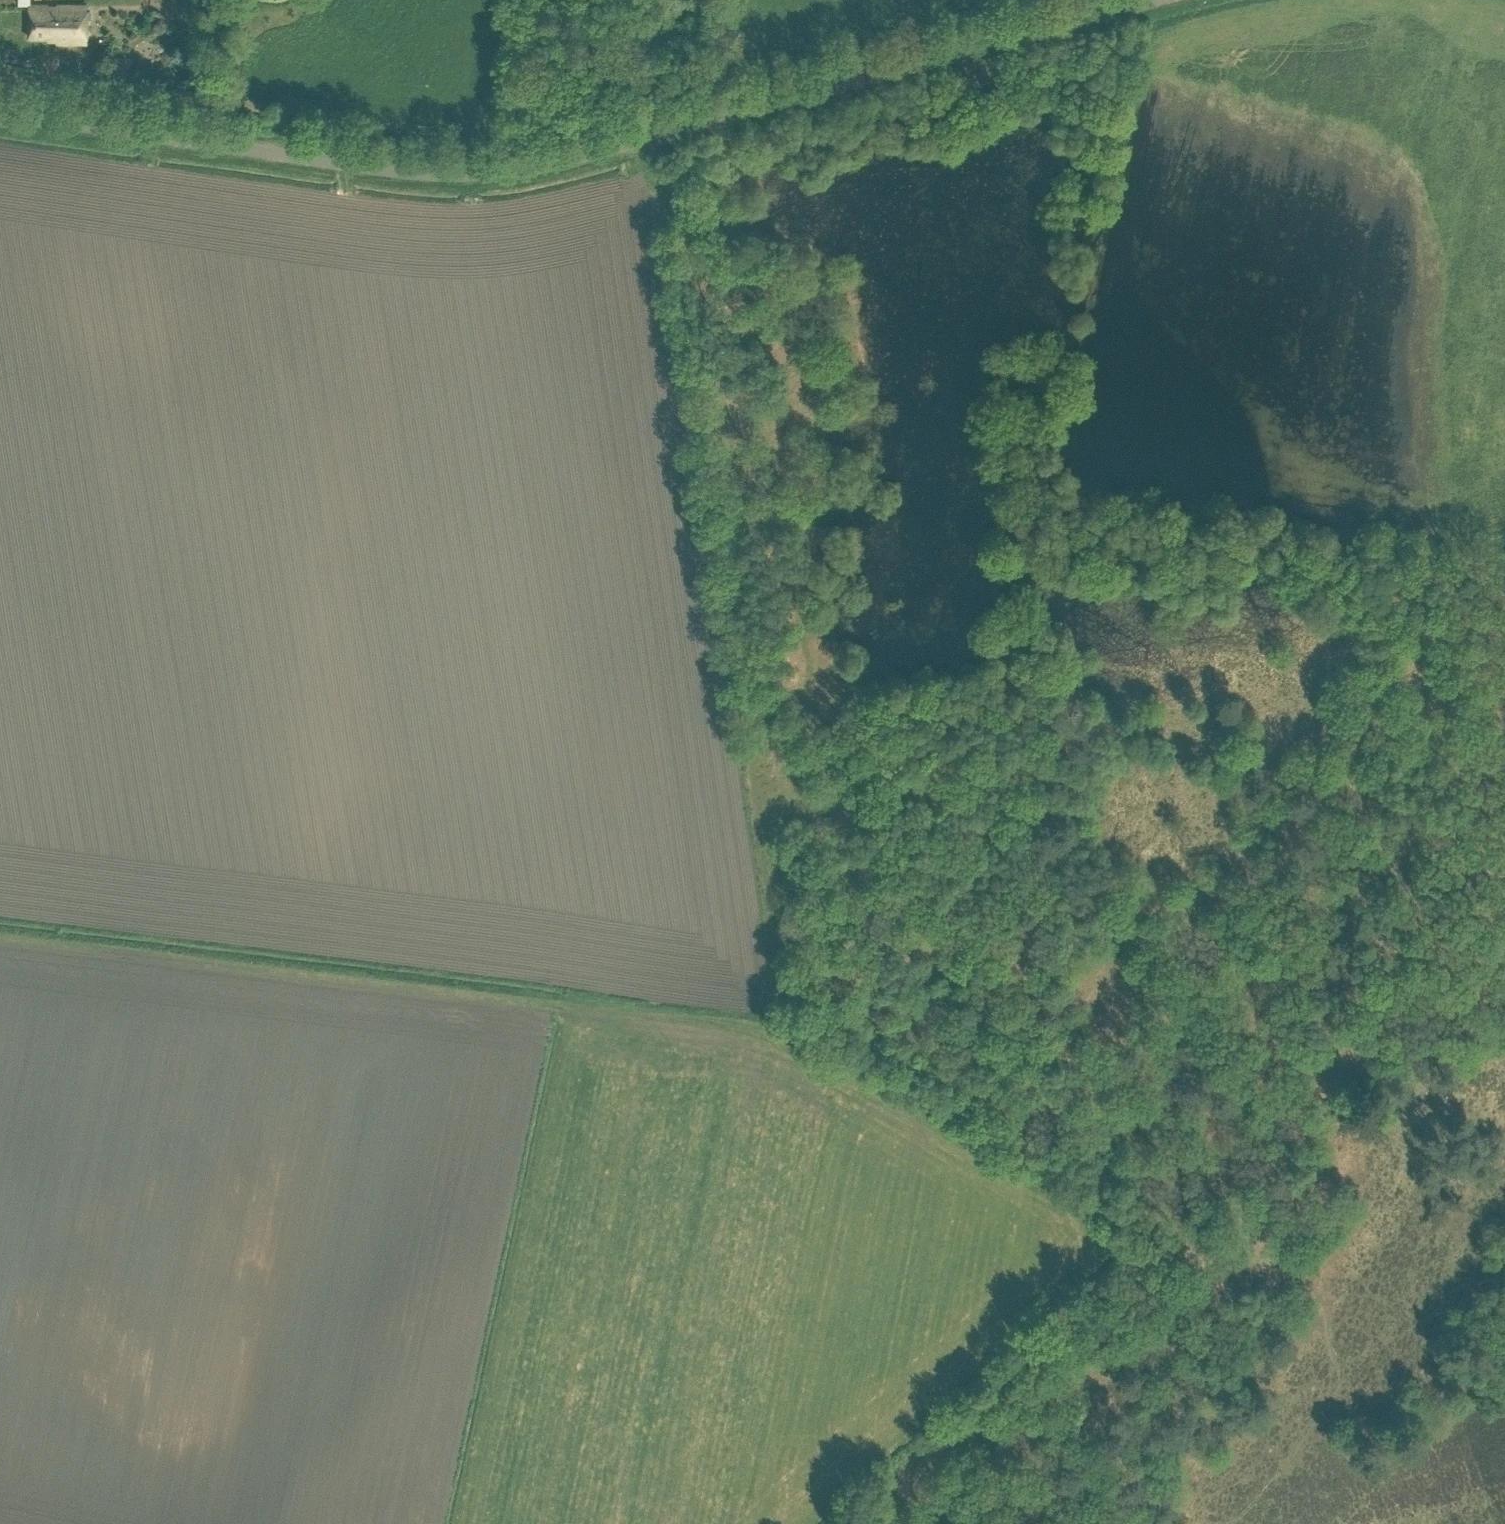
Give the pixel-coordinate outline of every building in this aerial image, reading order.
[(88,47),(88,8),(29,8),(29,41),(58,40),(58,47),(88,47)] [(258,30),(267,25),(261,12),(251,17),(258,30)]
